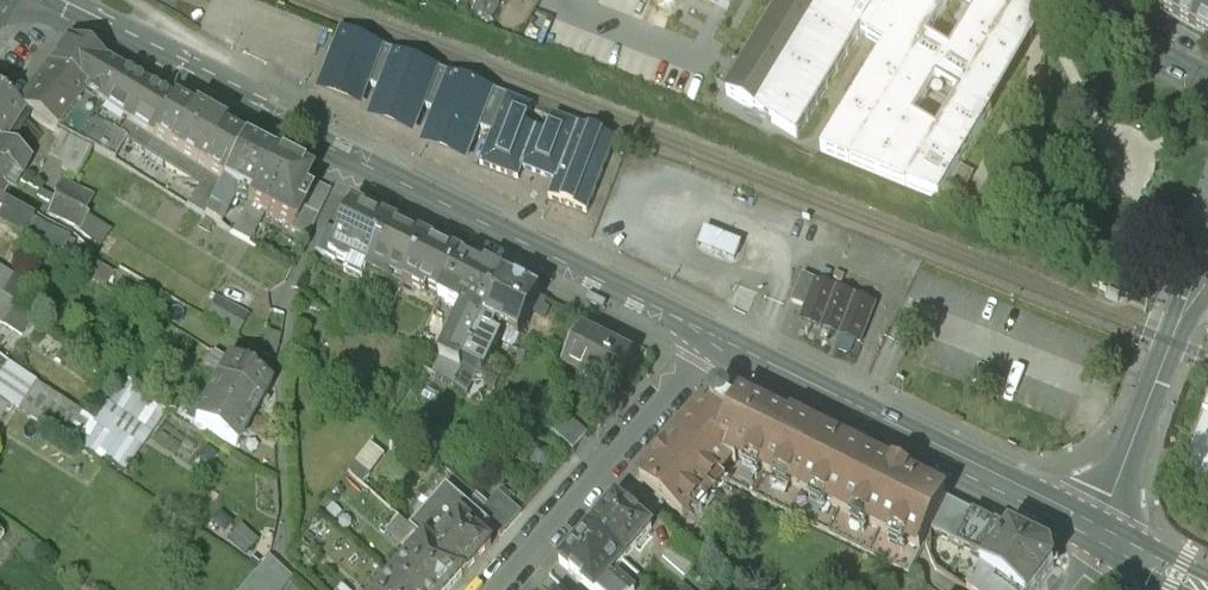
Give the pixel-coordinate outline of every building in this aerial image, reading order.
[(1022,0),(786,0),(729,96),(799,138),(862,32),(887,47),(825,151),(938,200),(1048,15),(1022,0)] [(1138,1),(1207,41),(1207,0),(1139,0),(1138,1)] [(532,106),(341,30),(320,84),(361,99),(367,84),(382,90),(374,110),(414,126),(422,105),(437,111),(427,137),(467,153),(477,127),(492,133),(480,163),(518,178),(522,167),(555,180),(548,197),(587,212),(615,139),(554,115),(547,133),(525,124),(532,106)] [(120,73),(67,42),(49,66),(88,89),(84,94),(102,107),(120,73)] [(18,108),(18,109),(28,115),(56,131),(57,129),(83,144),(85,144),(91,148),(114,160),(125,141),(133,128),(126,124),(102,107),(84,94),(88,89),(49,66),(18,108)] [(146,89),(120,73),(102,107),(126,124),(146,89)] [(172,104),(146,89),(126,124),(133,128),(152,140),(172,104)] [(0,97),(0,121),(12,129),(21,116),(25,119),(28,115),(18,109),(18,108),(0,97)] [(243,145),(172,104),(152,140),(223,184),(243,145)] [(0,121),(0,144),(2,145),(12,129),(0,121)] [(152,140),(133,128),(125,141),(199,186),(187,205),(193,209),(206,217),(223,184),(152,140)] [(91,150),(60,134),(50,152),(65,161),(62,166),(76,175),(91,150)] [(7,193),(17,178),(20,179),(29,160),(2,145),(0,144),(0,188),(7,193)] [(223,184),(206,217),(220,225),(232,201),(235,208),(242,213),(270,160),(243,145),(223,184)] [(242,213),(232,233),(248,243),(262,218),(251,212),(253,207),(291,227),(293,228),(308,199),(298,194),(307,179),(270,160),(242,213)] [(974,175),(961,168),(948,190),(961,197),(974,175)] [(90,196),(62,182),(56,197),(84,211),(90,196)] [(308,199),(293,228),(291,227),(290,229),(308,238),(329,191),(316,184),(308,199)] [(1,202),(7,193),(0,188),(0,228),(17,238),(31,246),(33,247),(58,260),(70,239),(49,229),(1,202)] [(56,197),(41,190),(38,194),(53,203),(49,213),(74,224),(74,227),(79,229),(99,246),(109,229),(83,213),(84,211),(56,197)] [(340,196),(313,249),(324,254),(343,216),(344,217),(352,202),(340,196)] [(352,202),(344,217),(343,216),(324,254),(333,259),(335,255),(347,261),(343,269),(362,279),(368,268),(391,221),(352,202)] [(425,238),(391,221),(368,268),(401,286),(404,281),(425,238)] [(31,246),(17,238),(11,247),(25,255),(31,246)] [(460,256),(425,238),(404,281),(425,291),(427,287),(441,294),(460,256)] [(112,274),(69,248),(72,247),(75,242),(70,239),(58,260),(104,287),(112,274)] [(505,277),(460,256),(441,294),(438,299),(463,311),(433,372),(453,384),(462,365),(505,277)] [(0,269),(0,295),(1,296),(13,277),(0,269)] [(875,303),(802,274),(791,300),(806,306),(801,318),(859,341),(875,303)] [(847,281),(834,275),(830,284),(844,290),(847,281)] [(505,277),(462,365),(473,370),(483,375),(500,340),(491,335),(496,325),(519,336),(539,294),(505,277)] [(16,333),(28,313),(1,296),(0,295),(0,323),(16,333)] [(248,316),(216,297),(205,317),(237,336),(248,316)] [(614,347),(581,331),(565,362),(597,378),(595,382),(615,392),(632,357),(614,348),(614,347)] [(280,337),(266,332),(259,352),(263,354),(275,360),(280,337)] [(227,362),(213,353),(202,373),(216,382),(227,362)] [(275,360),(263,354),(254,372),(271,379),(275,360)] [(148,366),(138,360),(126,378),(137,385),(148,366)] [(269,388),(227,362),(216,382),(258,409),(269,388)] [(473,370),(462,365),(453,384),(464,391),(473,370)] [(216,382),(202,373),(191,393),(195,395),(247,428),(258,409),(216,382)] [(498,379),(490,375),(487,383),(494,386),(498,379)] [(786,423),(738,399),(734,406),(729,404),(731,399),(730,395),(727,392),(724,390),(720,389),(717,390),(713,392),(711,395),(710,399),(711,403),(713,406),(709,410),(703,405),(640,478),(683,516),(719,474),(730,460),(736,463),(738,457),(841,509),(866,458),(788,419),(786,423)] [(247,428),(195,395),(183,416),(236,449),(247,428)] [(395,406),(385,401),(383,405),(379,403),(376,409),(390,416),(395,406)] [(1185,462),(1197,490),(1207,495),(1207,403),(1185,462)] [(586,437),(563,417),(551,431),(574,451),(586,437)] [(370,442),(355,463),(369,474),(385,454),(370,442)] [(841,509),(738,457),(736,463),(730,460),(719,474),(910,570),(920,549),(841,509)] [(946,498),(866,458),(841,509),(920,549),(931,528),(946,498)] [(369,474),(355,463),(347,472),(361,484),(369,474)] [(447,486),(410,528),(424,541),(464,575),(491,545),(479,534),(488,524),(489,523),(479,514),(447,486)] [(520,511),(499,492),(489,504),(510,523),(520,511)] [(651,529),(616,498),(588,530),(623,561),(651,529)] [(946,498),(931,528),(984,554),(988,557),(967,589),(968,589),(1033,589),(1053,564),(1050,550),(946,498)] [(510,523),(489,504),(479,514),(489,523),(488,524),(500,534),(510,523)] [(588,530),(559,563),(591,589),(631,589),(612,573),(623,561),(588,530)] [(681,536),(663,557),(684,576),(702,555),(681,536)] [(381,589),(451,589),(464,575),(424,541),(381,589)] [(240,589),(283,589),(292,579),(269,557),(240,589)]
